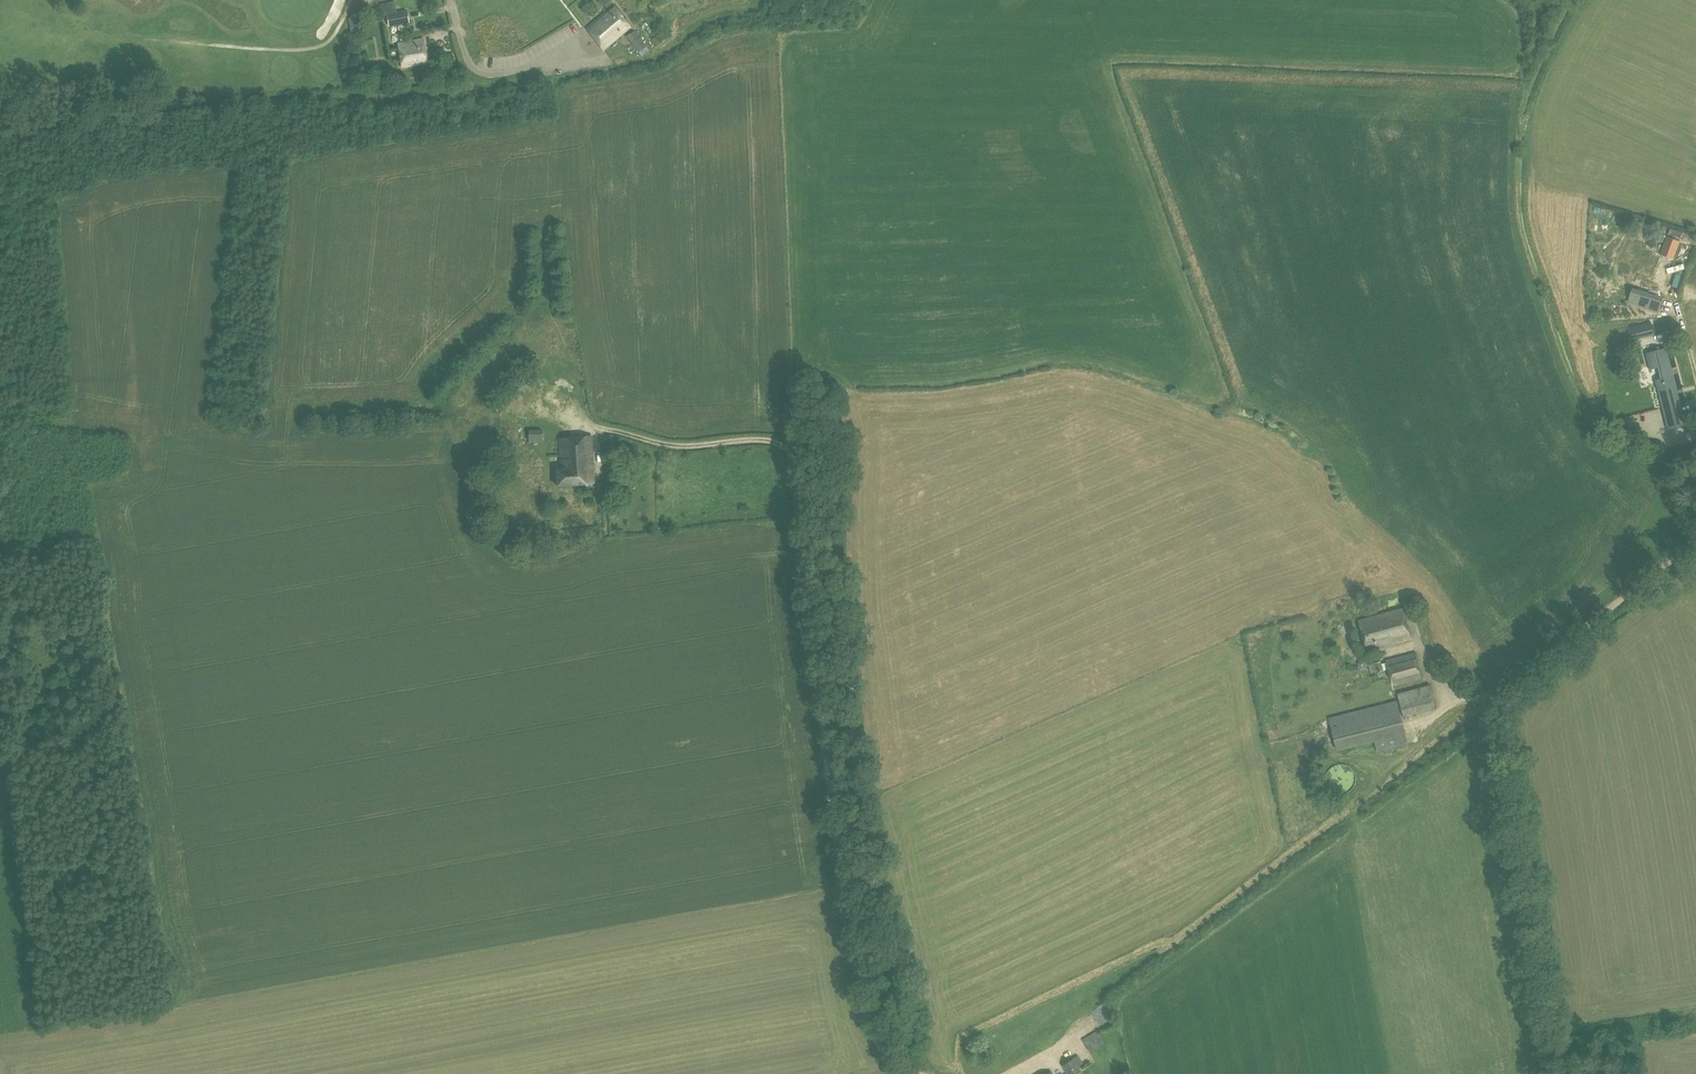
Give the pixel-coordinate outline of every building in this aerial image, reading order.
[(395,1),(381,4),(383,15),(387,15),(397,13),(395,1)] [(587,29),(604,50),(631,28),(614,7),(587,29)] [(389,27),(409,23),(407,11),(397,13),(387,15),(389,27)] [(649,52),(634,31),(627,37),(642,57),(649,52)] [(398,43),(402,67),(428,64),(423,39),(398,43)] [(1660,255),(1673,259),(1680,242),(1667,237),(1660,255)] [(1638,257),(1632,274),(1634,275),(1633,278),(1642,281),(1643,278),(1653,282),(1658,266),(1652,264),(1654,257),(1658,258),(1661,249),(1640,241),(1637,249),(1645,252),(1642,258),(1638,257)] [(1624,254),(1619,270),(1632,274),(1638,257),(1642,258),(1645,252),(1637,249),(1632,248),(1629,256),(1624,254)] [(1632,291),(1629,302),(1647,308),(1651,298),(1632,291)] [(1630,328),(1633,340),(1642,338),(1639,327),(1631,329),(1630,328)] [(1687,430),(1666,353),(1646,358),(1650,375),(1658,373),(1661,384),(1655,385),(1668,435),(1687,430)] [(526,433),(526,444),(533,444),(533,438),(546,438),(545,432),(533,432),(533,433),(526,433)] [(557,469),(558,486),(587,484),(586,483),(595,483),(592,437),(559,439),(561,469),(557,469)] [(1360,620),(1368,650),(1411,638),(1405,616),(1403,609),(1360,620)] [(1386,659),(1393,686),(1422,679),(1415,652),(1386,659)] [(1384,671),(1382,661),(1376,663),(1378,672),(1384,671)] [(1376,663),(1369,665),(1371,674),(1378,672),(1376,663)] [(1350,693),(1366,689),(1364,679),(1347,683),(1350,693)] [(1398,694),(1403,716),(1435,708),(1430,686),(1398,694)] [(1329,718),(1337,751),(1375,742),(1377,752),(1409,744),(1397,701),(1329,718)] [(1084,1043),(1089,1050),(1103,1042),(1098,1034),(1084,1043)] [(1067,1073),(1076,1073),(1081,1071),(1073,1059),(1062,1065),(1067,1073)]
